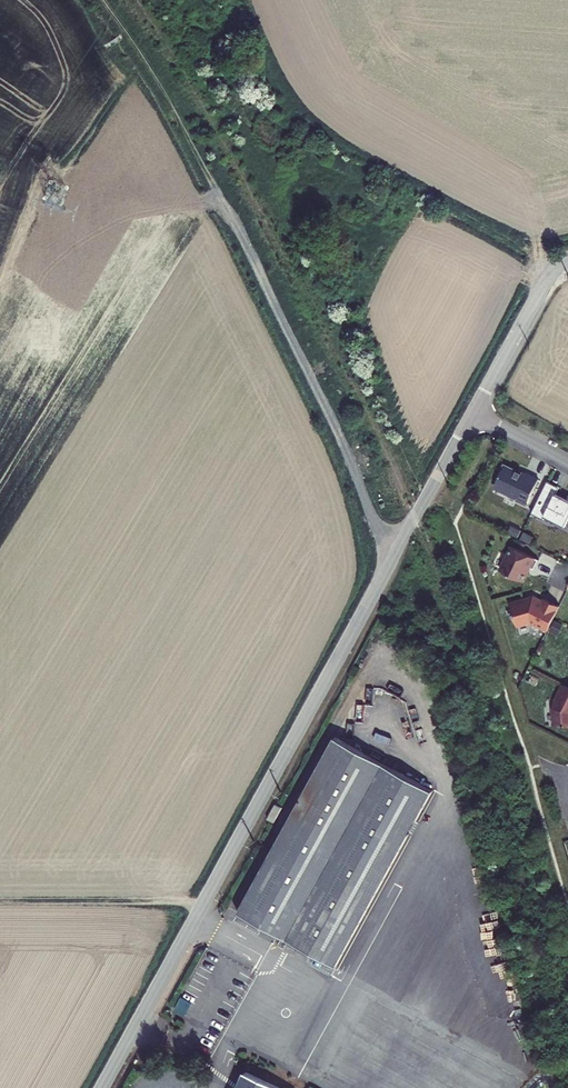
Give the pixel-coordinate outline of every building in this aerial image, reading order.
[(523,497),(536,471),(523,464),(522,466),(501,456),(496,466),(497,467),(492,477),(503,483),(503,484),(514,490),(513,492),(523,497)] [(528,505),(540,511),(542,507),(554,513),(558,506),(565,510),(564,511),(567,513),(567,488),(565,487),(562,494),(551,488),(556,479),(544,473),(528,505)] [(564,511),(565,510),(558,506),(554,513),(561,517),(564,511)] [(497,562),(520,574),(527,560),(530,562),(535,552),(508,539),(497,562)] [(537,620),(543,623),(556,599),(542,591),(541,593),(531,588),(529,591),(523,593),(522,592),(507,596),(514,618),(527,615),(530,617),(530,619),(531,622),(532,622),(534,623),(535,622),(536,622),(537,620)] [(559,677),(550,694),(553,695),(550,701),(551,719),(567,718),(567,682),(559,677)] [(336,737),(239,912),(335,964),(431,789),(336,737)] [(238,1065),(228,1087),(285,1087),(238,1065)]
